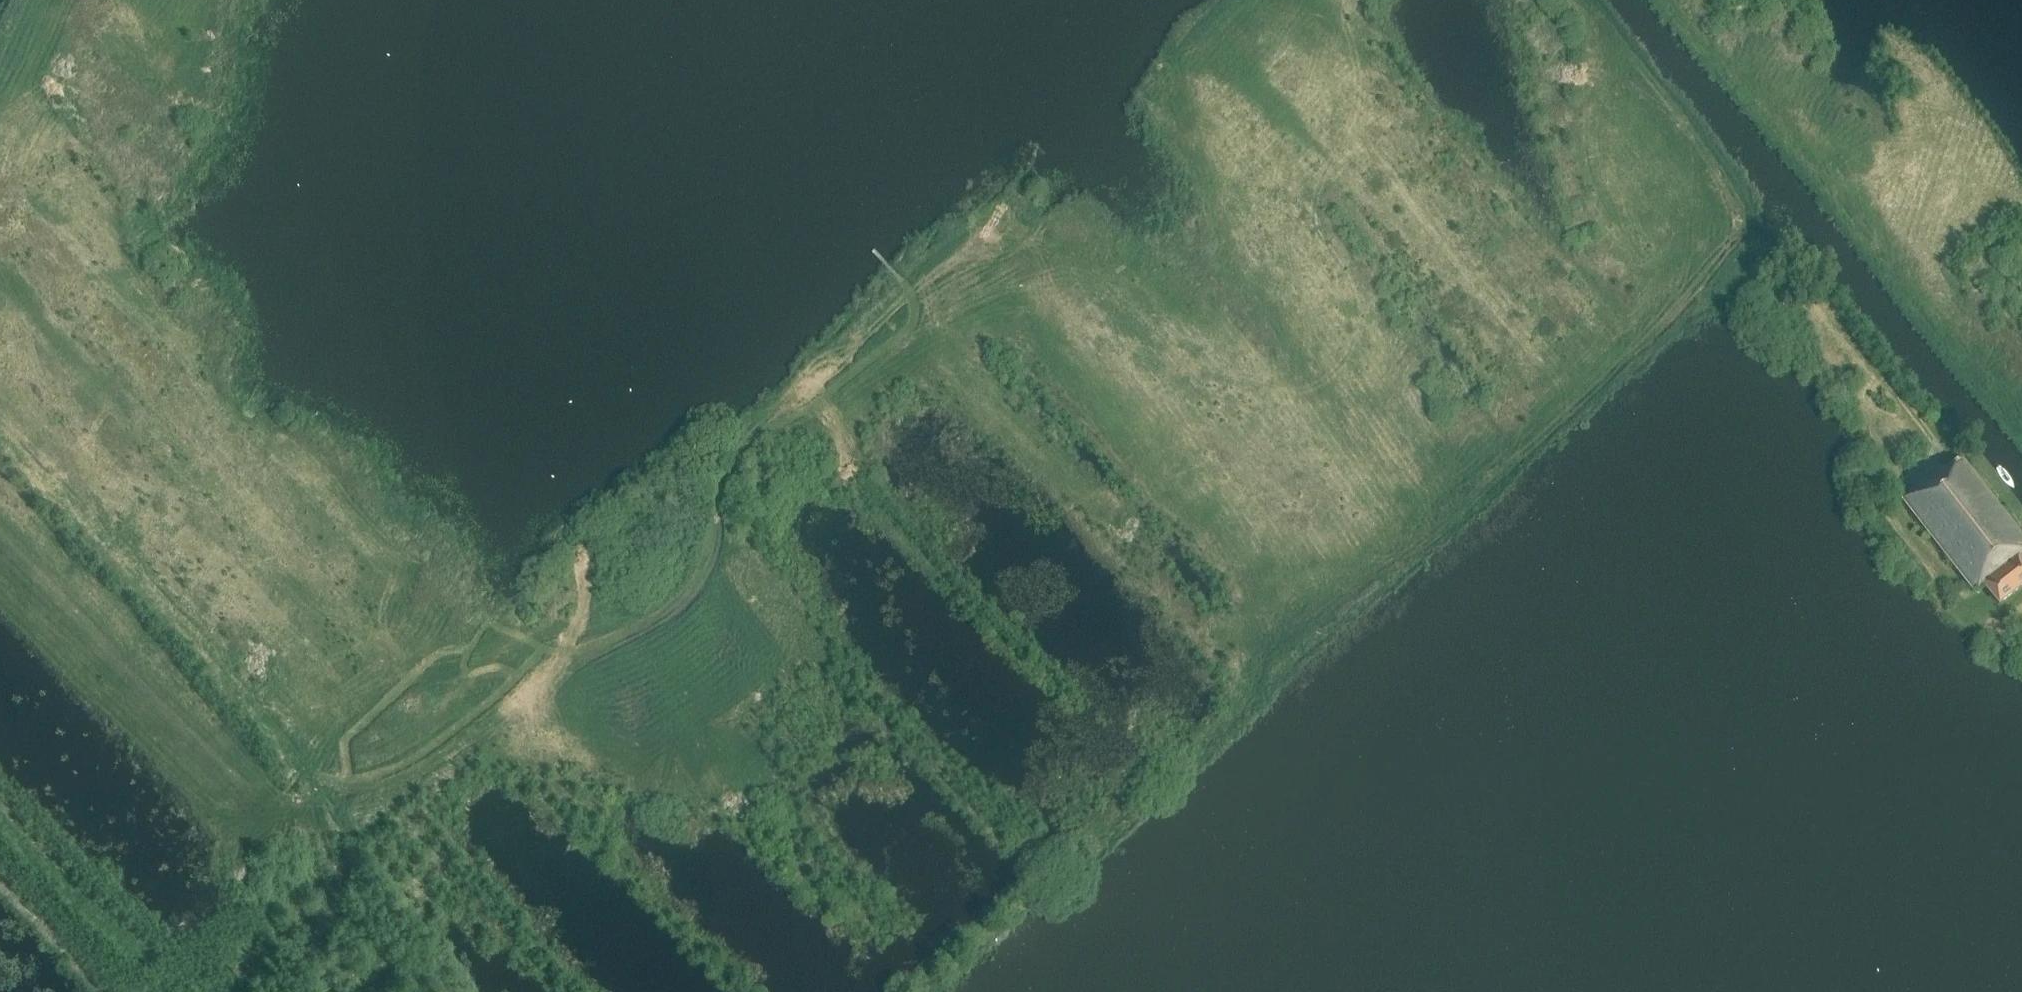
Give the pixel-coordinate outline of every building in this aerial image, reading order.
[(1961,460),(1947,471),(1944,466),(1901,500),(1973,590),(1983,582),(2000,604),(2021,586),(2021,536),(1961,460)]
